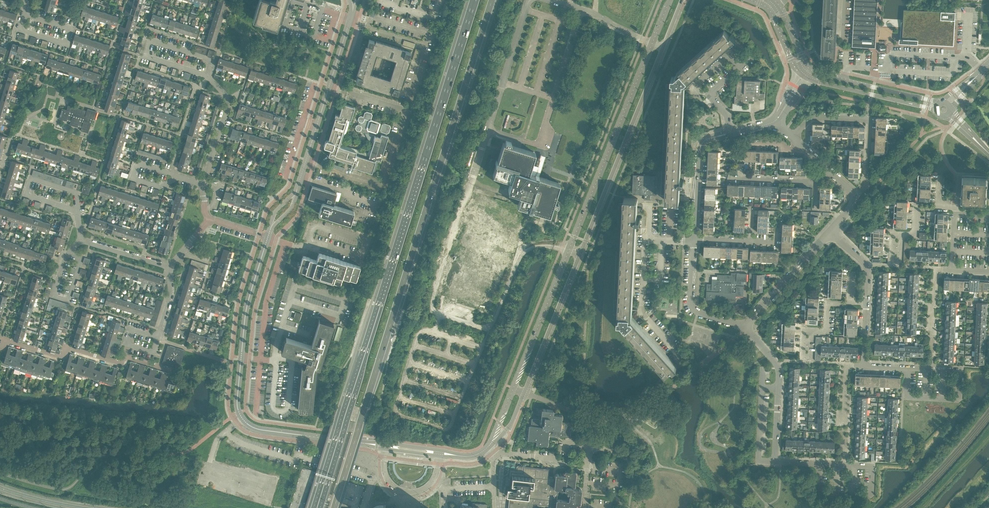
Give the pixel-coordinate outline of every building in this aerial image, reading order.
[(275,1),(272,0),(261,0),(255,20),(278,27),(281,17),(284,18),(284,17),(289,0),(275,0),(275,1)] [(836,14),(836,0),(825,0),(823,56),(834,56),(836,14)] [(141,8),(142,4),(134,2),(132,7),(140,10),(146,12),(146,10),(141,8)] [(225,12),(226,6),(213,2),(212,4),(217,6),(216,9),(225,12)] [(56,8),(56,6),(46,3),(45,9),(53,12),(55,7),(56,8)] [(88,14),(90,8),(84,6),(81,15),(85,16),(84,21),(85,22),(88,14)] [(139,16),(140,10),(132,7),(131,11),(126,9),(125,12),(139,16)] [(94,14),(96,10),(90,8),(88,14),(85,22),(87,22),(89,17),(93,18),(94,14)] [(223,18),(225,12),(216,9),(215,14),(210,12),(209,14),(223,18)] [(902,38),(903,38),(903,42),(922,43),(922,44),(953,46),(955,12),(904,9),(902,38)] [(97,25),(101,11),(96,10),(94,14),(93,18),(97,19),(95,25),(97,25)] [(156,24),(159,14),(160,11),(159,10),(157,14),(157,15),(153,14),(150,23),(156,24)] [(8,21),(11,12),(5,11),(4,14),(1,24),(2,25),(4,20),(8,21)] [(104,22),(107,13),(101,11),(97,25),(99,26),(100,21),(104,22)] [(161,26),(164,18),(160,16),(161,14),(162,11),(160,11),(159,14),(156,24),(161,26)] [(14,23),(17,14),(11,12),(8,21),(12,22),(12,24),(13,24),(14,23)] [(137,21),(139,16),(125,12),(124,14),(129,15),(128,19),(137,21)] [(108,29),(113,15),(107,13),(104,22),(108,23),(107,28),(108,29)] [(167,28),(172,14),(170,14),(168,19),(164,18),(161,26),(167,28)] [(173,30),(176,21),(172,20),(173,15),(172,14),(167,28),(173,30)] [(221,24),(223,18),(209,14),(208,15),(214,17),(212,21),(221,24)] [(116,25),(119,17),(113,15),(108,29),(110,29),(112,24),(116,25)] [(179,32),(183,18),(181,17),(180,22),(176,21),(173,30),(179,32)] [(184,33),(187,25),(183,24),(185,18),(183,18),(179,32),(184,33)] [(136,25),(137,21),(128,19),(127,24),(135,27),(140,29),(141,27),(136,25)] [(190,35),(194,21),(193,21),(191,26),(187,25),(184,33),(190,35)] [(196,37),(199,28),(195,27),(196,22),(194,21),(190,35),(196,37)] [(219,29),(221,24),(212,21),(211,25),(206,23),(205,25),(219,29)] [(133,33),(135,27),(127,24),(125,28),(120,26),(120,29),(133,33)] [(218,35),(219,29),(205,25),(205,27),(210,28),(209,32),(205,30),(205,31),(209,32),(209,33),(218,35)] [(872,35),(873,26),(852,25),(853,25),(853,30),(863,30),(862,35),(872,35)] [(131,39),(133,33),(120,29),(119,31),(124,33),(123,36),(131,39)] [(682,143),(684,94),(684,90),(684,89),(685,85),(685,84),(685,82),(685,81),(687,80),(688,81),(688,80),(689,79),(690,78),(694,76),(722,50),(725,47),(726,46),(730,42),(733,40),(735,38),(731,34),(729,36),(724,30),(721,32),(720,31),(718,29),(675,67),(679,71),(676,73),(677,74),(674,77),(671,76),(671,81),(673,81),(673,84),(666,83),(663,142),(682,143)] [(863,30),(853,30),(852,39),(862,40),(872,40),(872,35),(862,35),(863,30)] [(216,41),(218,35),(209,33),(208,36),(202,35),(202,36),(216,41)] [(76,50),(81,36),(75,35),(72,43),(77,45),(75,50),(76,50)] [(84,47),(86,38),(81,36),(76,50),(78,51),(80,46),(84,47)] [(130,43),(131,39),(123,36),(121,42),(130,44),(135,46),(135,44),(130,43)] [(214,47),(216,41),(202,36),(201,38),(206,40),(205,44),(214,47)] [(88,54),(92,40),(86,38),(84,47),(88,48),(86,53),(88,54)] [(862,45),(862,40),(852,39),(851,39),(851,44),(852,44),(852,47),(856,47),(856,48),(861,49),(862,45)] [(95,50),(98,42),(92,40),(88,54),(90,54),(92,49),(95,50)] [(399,95),(400,90),(398,89),(398,88),(401,89),(410,61),(407,59),(407,58),(410,59),(412,54),(406,52),(405,55),(404,54),(405,51),(377,42),(376,45),(374,45),(375,42),(370,41),(368,46),(371,47),(370,50),(368,50),(367,55),(366,55),(362,68),(361,68),(360,73),(362,74),(362,76),(361,78),(359,77),(357,82),(362,84),(363,81),(365,82),(363,85),(392,94),(393,90),(394,91),(393,93),(399,95)] [(99,57),(104,43),(98,42),(95,50),(99,52),(98,57),(99,57)] [(128,50),(130,44),(121,42),(120,45),(115,43),(114,46),(128,50)] [(16,54),(19,45),(13,43),(10,52),(9,57),(10,58),(12,53),(16,54)] [(107,54),(110,45),(104,43),(99,57),(101,58),(103,53),(107,54)] [(20,61),(24,47),(19,45),(16,54),(20,55),(18,60),(20,61)] [(27,57),(30,49),(24,47),(20,61),(22,61),(23,58),(27,59),(27,57)] [(32,64),(36,51),(30,49),(27,57),(31,59),(30,64),(32,64)] [(214,58),(216,52),(209,50),(207,56),(214,58)] [(39,61),(41,52),(36,51),(32,64),(33,65),(35,60),(39,61)] [(45,63),(48,54),(41,52),(39,61),(43,62),(41,68),(43,68),(45,63)] [(130,58),(131,54),(122,52),(121,58),(134,62),(135,60),(130,58)] [(52,68),(55,60),(51,59),(53,54),(50,53),(46,67),(52,68)] [(222,68),(227,55),(225,54),(223,59),(219,58),(217,67),(222,68)] [(228,70),(231,62),(228,61),(229,56),(227,55),(222,68),(228,70)] [(58,70),(62,57),(60,56),(58,61),(55,60),(52,68),(58,70)] [(63,72),(66,63),(63,62),(64,57),(62,57),(58,70),(63,72)] [(133,64),(134,62),(121,58),(119,63),(127,66),(128,63),(133,64)] [(234,72),(238,59),(236,58),(235,63),(231,62),(228,70),(234,72)] [(69,74),(73,60),(71,59),(70,64),(66,63),(63,72),(69,74)] [(240,74),(243,65),(239,64),(241,59),(238,59),(234,72),(240,74)] [(75,76),(78,67),(74,66),(76,61),(73,60),(69,74),(75,76)] [(246,76),(250,62),(248,61),(246,66),(243,65),(240,74),(246,76)] [(81,77),(85,64),(83,63),(81,68),(78,67),(75,76),(81,77)] [(126,70),(127,66),(119,63),(117,69),(131,74),(131,71),(126,70)] [(87,79),(89,70),(86,69),(87,65),(85,64),(81,77),(87,79)] [(254,80),(258,66),(256,65),(254,70),(251,69),(248,78),(254,80)] [(260,81),(262,73),(259,72),(260,67),(258,66),(254,80),(260,81)] [(92,81),(96,67),(94,67),(93,72),(89,70),(87,79),(92,81)] [(97,85),(101,74),(97,73),(99,68),(96,67),(92,81),(92,83),(97,85)] [(124,78),(125,74),(130,76),(131,74),(117,69),(115,75),(124,78)] [(265,83),(270,70),(267,69),(266,74),(262,73),(260,81),(265,83)] [(17,78),(19,72),(10,70),(9,73),(4,72),(3,74),(17,78)] [(141,81),(143,72),(138,70),(134,80),(136,81),(137,79),(141,81)] [(271,85),(274,76),(270,75),(272,70),(270,70),(265,83),(271,85)] [(145,88),(149,74),(143,72),(141,81),(145,82),(143,87),(145,88)] [(277,87),(281,73),(279,72),(277,78),(274,76),(271,85),(277,87)] [(283,88),(285,80),(282,79),(283,74),(281,73),(277,87),(283,88)] [(15,84),(17,78),(3,74),(3,77),(7,78),(6,81),(15,84)] [(152,84),(155,76),(149,74),(145,88),(147,88),(148,83),(152,84)] [(123,81),(124,78),(115,75),(113,81),(127,85),(128,83),(123,81)] [(157,91),(161,78),(155,76),(152,84),(156,86),(155,91),(157,91)] [(288,90),(292,77),(290,76),(289,81),(285,80),(283,88),(288,90)] [(294,92),(297,84),(293,83),(295,78),(292,77),(288,90),(294,92)] [(164,88),(167,79),(161,78),(157,91),(158,92),(160,87),(164,88)] [(760,93),(760,81),(754,80),(754,78),(738,78),(738,79),(737,79),(736,96),(735,96),(734,103),(738,104),(738,103),(749,103),(749,100),(756,101),(757,98),(764,98),(765,93),(760,93)] [(168,95),(172,81),(167,79),(164,88),(168,89),(166,94),(168,95)] [(15,84),(6,81),(5,85),(0,83),(0,85),(0,86),(13,90),(15,84)] [(120,89),(121,86),(126,87),(127,85),(113,81),(112,87),(120,89)] [(175,92),(178,83),(172,81),(168,95),(170,96),(171,90),(175,92)] [(179,99),(184,85),(178,83),(175,92),(179,93),(178,98),(179,99)] [(187,95),(190,87),(184,85),(179,99),(181,99),(183,94),(187,95)] [(13,90),(0,86),(0,88),(4,90),(3,93),(11,96),(13,90)] [(119,93),(120,89),(112,87),(110,92),(108,92),(123,97),(124,94),(119,93)] [(123,99),(123,97),(108,92),(106,97),(108,98),(117,101),(118,97),(123,99)] [(11,96),(3,93),(2,96),(0,96),(0,98),(10,101),(11,96)] [(208,100),(209,96),(201,93),(199,99),(209,102),(210,100),(208,100)] [(10,101),(0,98),(0,101),(0,102),(0,105),(8,107),(10,101)] [(116,104),(117,101),(108,98),(106,104),(120,108),(121,106),(116,104)] [(137,114),(141,100),(140,99),(138,104),(134,103),(131,112),(137,114)] [(209,104),(209,102),(199,99),(197,105),(206,108),(207,104),(209,104)] [(131,112),(134,103),(130,102),(130,100),(128,100),(125,110),(131,112)] [(143,115),(145,107),(141,105),(143,100),(141,100),(137,114),(143,115)] [(380,159),(382,153),(382,152),(383,152),(388,136),(386,136),(387,133),(389,132),(391,127),(390,127),(389,125),(390,125),(384,123),(382,124),(380,123),(379,122),(379,121),(371,119),(372,115),(371,113),(366,111),(365,112),(364,112),(363,116),(361,116),(359,117),(358,117),(358,119),(358,120),(359,121),(359,122),(360,122),(359,125),(358,124),(356,125),(355,128),(356,130),(365,133),(370,144),(368,153),(342,144),(354,107),(354,108),(354,107),(353,107),(344,104),(344,101),(342,108),(342,110),(341,109),(341,110),(342,110),(340,115),(336,114),(335,117),(336,118),(329,140),(327,140),(326,140),(325,140),(323,146),(324,146),(324,147),(330,149),(329,156),(335,157),(334,160),(351,165),(351,166),(354,167),(354,166),(366,169),(365,170),(376,173),(374,172),(378,159),(380,160),(380,159)] [(243,114),(246,105),(242,104),(242,103),(240,102),(236,117),(238,118),(240,113),(243,114)] [(148,117),(152,103),(151,103),(149,108),(145,107),(143,115),(148,117)] [(154,119),(157,110),(153,109),(154,104),(152,103),(148,117),(154,119)] [(120,108),(106,104),(104,110),(113,112),(114,109),(119,110),(120,108)] [(62,110),(59,118),(66,120),(66,121),(66,120),(71,122),(70,124),(77,126),(77,127),(78,126),(82,128),(81,130),(88,132),(88,133),(90,126),(92,121),(93,118),(95,119),(97,112),(87,109),(87,111),(68,105),(67,107),(67,110),(62,108),(62,109),(62,110)] [(205,111),(206,108),(197,105),(195,111),(206,114),(206,112),(205,111)] [(250,107),(246,105),(243,114),(247,115),(245,120),(247,121),(252,106),(250,105),(250,107)] [(160,121),(164,107),(163,106),(161,112),(157,110),(154,119),(160,121)] [(254,117),(257,109),(253,108),(254,106),(252,106),(247,121),(250,121),(251,116),(254,117)] [(165,122),(168,114),(164,113),(166,107),(164,107),(160,121),(165,122)] [(259,124),(263,109),(262,109),(261,110),(257,109),(254,117),(258,119),(257,124),(259,124)] [(266,121),(268,113),(265,111),(265,110),(263,109),(259,124),(261,125),(263,120),(266,121)] [(171,124),(176,110),(174,110),(172,115),(168,114),(165,122),(171,124)] [(177,126),(180,118),(176,116),(178,111),(176,110),(171,124),(177,126)] [(205,115),(206,114),(195,111),(194,116),(202,119),(203,115),(205,115)] [(270,128),(275,113),(273,112),(273,114),(268,113),(266,121),(270,122),(268,127),(270,128)] [(277,125),(280,116),(276,115),(277,113),(275,113),(270,128),(272,129),(274,124),(277,125)] [(201,123),(202,119),(194,116),(192,122),(202,125),(202,123),(201,123)] [(282,131),(287,116),(285,116),(284,117),(280,116),(277,125),(281,126),(279,131),(282,131)] [(129,126),(130,122),(122,119),(120,125),(134,129),(134,128),(129,126)] [(199,130),(200,127),(201,127),(202,125),(192,122),(190,128),(199,130)] [(127,134),(128,130),(133,131),(134,129),(120,125),(118,131),(127,134)] [(235,139),(240,125),(237,125),(236,130),(232,128),(230,137),(235,139)] [(241,140),(244,132),(240,131),(242,126),(240,125),(235,139),(241,140)] [(197,134),(199,130),(190,128),(188,134),(198,137),(199,135),(197,134)] [(247,142),(251,129),(249,128),(247,133),(244,132),(241,140),(247,142)] [(253,144),(255,136),(252,135),(253,130),(251,129),(247,142),(253,144)] [(125,138),(127,134),(118,131),(116,137),(130,141),(131,139),(125,138)] [(146,144),(149,134),(143,132),(141,141),(145,142),(145,144),(146,144)] [(258,146),(262,133),(260,132),(259,137),(255,136),(253,144),(258,146)] [(264,148),(267,139),(263,138),(265,133),(262,133),(258,146),(264,148)] [(152,145),(155,136),(149,134),(146,144),(148,145),(149,143),(152,145)] [(198,138),(198,137),(188,134),(186,139),(195,142),(196,138),(198,138)] [(270,149),(274,136),(272,135),(270,140),(267,139),(264,148),(270,149)] [(158,148),(161,138),(155,136),(152,145),(156,146),(156,147),(158,148)] [(276,151),(278,143),(275,142),(276,137),(274,136),(270,149),(276,151)] [(123,145),(124,141),(130,143),(130,141),(116,137),(114,142),(123,145)] [(164,148),(166,140),(161,138),(158,148),(160,148),(160,147),(164,148)] [(22,153),(26,139),(24,139),(22,143),(19,142),(16,151),(22,153)] [(28,155),(30,146),(27,145),(29,140),(26,139),(22,153),(28,155)] [(183,151),(191,153),(194,154),(197,147),(194,146),(195,142),(186,139),(183,151)] [(169,152),(173,141),(166,140),(164,148),(168,149),(167,151),(169,152)] [(494,174),(493,175),(494,175),(500,177),(501,177),(503,178),(504,178),(511,180),(507,191),(515,194),(516,193),(521,195),(518,205),(528,208),(528,209),(528,210),(531,211),(532,210),(538,211),(538,212),(539,212),(542,213),(549,215),(549,214),(550,212),(551,211),(550,211),(552,205),(553,205),(558,206),(559,203),(554,201),(556,194),(557,191),(557,190),(559,184),(559,183),(559,184),(556,183),(556,182),(555,182),(549,181),(549,180),(548,180),(545,179),(538,177),(539,175),(535,174),(537,170),(538,170),(538,169),(537,168),(538,166),(531,164),(532,161),(532,160),(534,154),(535,154),(535,153),(534,153),(531,152),(524,150),(521,149),(520,149),(514,147),(513,147),(511,146),(510,146),(511,145),(511,143),(506,141),(505,143),(505,144),(504,144),(503,143),(503,144),(501,150),(501,151),(500,154),(498,161),(497,161),(496,160),(495,164),(496,164),(497,164),(497,165),(495,171),(494,171),(495,172),(494,174)] [(122,149),(123,145),(114,142),(113,148),(126,153),(127,151),(122,149)] [(681,173),(681,166),(682,143),(663,142),(662,171),(661,195),(666,195),(666,200),(679,201),(679,200),(679,196),(680,191),(680,190),(680,183),(684,183),(684,179),(685,173),(681,173)] [(39,158),(43,145),(41,144),(39,149),(36,148),(33,156),(39,158)] [(45,160),(47,151),(44,150),(46,145),(43,145),(39,158),(39,160),(44,161),(45,160)] [(887,151),(888,145),(875,145),(875,154),(885,154),(887,151)] [(33,156),(36,148),(30,146),(28,155),(31,156),(30,161),(32,162),(33,156)] [(119,157),(121,153),(126,154),(126,153),(113,148),(111,154),(119,157)] [(56,164),(60,150),(58,149),(56,154),(53,153),(51,162),(56,164)] [(467,178),(476,151),(470,149),(462,176),(467,178)] [(62,167),(65,157),(61,156),(63,151),(60,150),(56,164),(62,165),(61,167),(62,167)] [(51,162),(53,153),(47,151),(45,160),(49,161),(47,166),(49,167),(50,162),(51,162)] [(190,157),(191,153),(183,151),(181,156),(191,160),(192,158),(190,157)] [(118,161),(119,157),(111,154),(109,160),(123,164),(123,162),(118,161)] [(73,169),(78,155),(75,155),(74,160),(70,159),(68,167),(73,169)] [(79,171),(82,162),(79,161),(80,156),(78,155),(73,169),(73,171),(79,172),(79,171)] [(188,165),(189,161),(190,161),(191,160),(181,156),(179,162),(188,165)] [(68,167),(70,159),(65,157),(62,167),(66,168),(64,172),(66,172),(68,167)] [(90,176),(95,161),(92,160),(91,165),(88,164),(85,173),(91,174),(90,176)] [(116,168),(117,164),(122,166),(123,164),(109,160),(107,165),(116,168)] [(19,168),(21,163),(12,161),(10,167),(24,171),(24,169),(19,168)] [(97,176),(99,168),(96,167),(97,162),(95,161),(90,176),(96,178),(96,176),(97,176)] [(85,173),(88,164),(82,162),(79,171),(83,172),(82,177),(83,178),(85,173)] [(187,169),(188,165),(179,162),(177,168),(187,171),(188,169),(187,169)] [(223,178),(228,163),(226,163),(226,164),(221,163),(219,171),(222,172),(221,177),(223,178)] [(230,175),(233,166),(229,165),(230,164),(228,163),(223,178),(225,179),(227,174),(230,175)] [(115,172),(116,168),(107,165),(105,171),(119,176),(120,174),(115,172)] [(235,182),(239,167),(237,166),(237,168),(233,166),(230,175),(234,176),(232,181),(235,182)] [(24,171),(10,167),(8,172),(17,175),(18,171),(23,173),(24,171)] [(242,178),(244,170),(241,169),(241,167),(239,167),(235,182),(237,182),(238,177),(242,178)] [(256,174),(257,171),(251,169),(246,185),(248,186),(250,181),(253,182),(256,174)] [(246,185),(251,170),(249,170),(248,171),(244,170),(242,178),(245,180),(244,185),(246,185)] [(16,179),(17,175),(8,172),(6,178),(20,182),(21,181),(16,179)] [(859,183),(859,178),(860,177),(858,177),(859,172),(849,172),(849,178),(851,178),(850,179),(856,184),(857,183),(859,183)] [(255,188),(258,189),(262,174),(260,173),(260,175),(256,174),(253,182),(257,183),(255,188)] [(263,176),(264,174),(262,174),(258,189),(260,189),(261,184),(265,186),(268,177),(263,176)] [(657,195),(658,176),(633,174),(632,194),(644,194),(644,198),(650,198),(651,195),(657,195)] [(986,200),(987,176),(962,175),(961,199),(986,200)] [(20,182),(6,178),(5,184),(13,186),(15,182),(20,184),(20,182)] [(12,190),(13,186),(5,184),(3,189),(17,194),(17,192),(12,190)] [(88,194),(90,188),(83,185),(81,192),(88,194)] [(103,201),(107,187),(101,185),(98,194),(103,195),(101,200),(100,202),(102,203),(102,201),(103,201)] [(228,203),(231,193),(228,192),(229,187),(227,186),(222,202),(228,203)] [(354,211),(339,207),(333,205),(337,194),(312,186),(309,198),(322,202),(319,213),(339,219),(350,223),(354,211)] [(110,198),(113,189),(107,187),(103,201),(104,202),(106,196),(110,198)] [(17,194),(3,189),(1,195),(10,198),(11,194),(16,196),(17,194)] [(114,205),(119,191),(113,189),(110,198),(114,199),(112,204),(114,205)] [(234,203),(238,190),(236,189),(234,194),(231,193),(228,203),(228,202),(234,203)] [(239,207),(242,197),(239,196),(241,191),(238,190),(234,203),(234,205),(239,207)] [(122,201),(124,193),(119,191),(114,205),(116,205),(117,200),(122,201)] [(184,199),(185,195),(174,192),(173,196),(170,195),(169,197),(185,202),(185,200),(184,199)] [(126,208),(130,194),(124,193),(122,201),(125,202),(124,208),(126,208)] [(245,209),(250,193),(247,193),(246,198),(242,197),(239,207),(245,209)] [(251,209),(254,200),(251,199),(252,194),(250,193),(245,209),(251,211),(251,209)] [(133,205),(136,196),(130,194),(126,208),(127,209),(129,204),(133,205)] [(137,212),(141,198),(136,196),(133,205),(137,206),(135,211),(137,212)] [(257,211),(261,197),(259,196),(257,201),(254,200),(251,209),(257,211)] [(184,204),(185,202),(169,197),(169,199),(174,200),(173,204),(181,207),(183,203),(184,204)] [(144,208),(147,200),(141,198),(137,212),(139,212),(141,207),(144,208)] [(635,256),(636,227),(639,227),(639,226),(639,225),(640,225),(640,224),(639,223),(639,221),(640,221),(640,217),(637,217),(637,209),(637,204),(638,199),(638,198),(624,198),(624,203),(621,203),(619,203),(616,255),(635,256)] [(149,215),(153,202),(147,200),(144,208),(148,210),(147,215),(149,215)] [(156,212),(159,204),(159,203),(153,202),(149,215),(150,216),(152,211),(156,212)] [(180,211),(181,207),(173,204),(172,208),(166,207),(166,209),(181,213),(182,211),(180,211)] [(8,220),(10,211),(5,209),(0,223),(2,223),(3,218),(8,220)] [(180,215),(181,213),(166,209),(165,210),(170,212),(169,216),(178,219),(179,215),(180,215)] [(12,227),(16,213),(10,211),(8,220),(11,221),(10,226),(12,227)] [(818,224),(818,217),(818,215),(819,215),(820,212),(811,212),(811,215),(811,216),(810,223),(818,224)] [(19,223),(22,215),(16,213),(12,227),(13,227),(15,222),(19,223)] [(95,228),(99,214),(97,213),(95,218),(91,217),(89,226),(95,228)] [(101,229),(103,221),(99,219),(101,214),(99,214),(95,228),(101,229)] [(23,230),(28,216),(22,215),(19,223),(23,224),(21,230),(23,230)] [(31,227),(33,218),(28,216),(23,230),(25,231),(26,225),(31,227)] [(177,222),(178,219),(169,216),(168,220),(163,218),(162,220),(177,225),(178,223),(177,222)] [(106,231),(110,217),(108,217),(107,222),(103,221),(101,229),(106,231)] [(112,233),(115,224),(110,223),(112,218),(110,217),(106,231),(112,233)] [(35,234),(39,220),(33,218),(31,227),(34,228),(33,233),(35,234)] [(70,227),(71,221),(63,218),(61,222),(56,220),(56,222),(70,227)] [(42,230),(45,222),(39,220),(35,234),(36,234),(38,229),(42,230)] [(117,235),(122,221),(120,220),(118,225),(115,224),(112,233),(117,235)] [(177,227),(177,225),(162,220),(162,222),(167,223),(166,228),(174,230),(175,227),(177,227)] [(123,236),(126,228),(122,226),(123,221),(122,221),(117,235),(123,236)] [(48,232),(51,223),(45,222),(42,230),(46,231),(44,237),(46,237),(48,232)] [(68,232),(70,227),(56,222),(55,224),(60,225),(59,230),(68,232)] [(129,238),(133,224),(132,224),(130,229),(126,228),(123,236),(129,238)] [(135,240),(138,231),(133,230),(135,225),(133,224),(129,238),(135,240)] [(140,242),(145,228),(143,227),(141,233),(138,231),(135,240),(140,242)] [(146,244),(149,235),(145,234),(146,228),(145,228),(140,242),(146,244)] [(173,234),(174,230),(166,228),(164,231),(159,230),(159,232),(174,236),(175,234),(173,234)] [(66,238),(68,232),(59,230),(58,233),(53,232),(52,234),(66,238)] [(171,242),(172,238),(173,238),(174,236),(159,232),(158,233),(163,235),(162,239),(171,242)] [(64,244),(66,238),(52,234),(52,235),(57,237),(56,241),(64,244)] [(10,251),(15,237),(13,237),(11,242),(7,241),(4,249),(10,251)] [(16,253),(18,246),(19,244),(15,243),(16,238),(15,237),(10,251),(16,253)] [(170,245),(171,242),(162,239),(161,243),(156,241),(155,243),(170,248),(171,245),(170,245)] [(62,250),(64,244),(56,241),(54,245),(53,244),(52,246),(56,247),(62,250)] [(21,256),(26,242),(24,242),(22,247),(18,246),(16,253),(15,254),(21,256)] [(27,258),(30,249),(26,248),(27,243),(26,242),(21,256),(27,258)] [(170,250),(170,248),(155,243),(154,245),(160,246),(158,250),(167,253),(168,249),(170,250)] [(33,260),(37,246),(35,245),(34,250),(30,249),(27,258),(33,260)] [(39,262),(41,253),(37,251),(39,246),(37,246),(33,260),(39,262)] [(230,257),(232,251),(219,247),(218,250),(223,251),(222,255),(230,257)] [(46,260),(46,257),(47,254),(48,253),(46,252),(45,254),(41,253),(39,262),(44,263),(46,260)] [(359,272),(360,267),(360,266),(319,253),(317,260),(303,256),(298,270),(340,283),(342,276),(356,280),(359,272)] [(228,263),(230,257),(222,255),(221,258),(216,256),(215,259),(228,263)] [(633,302),(635,256),(616,255),(613,314),(620,314),(620,317),(618,317),(618,322),(621,322),(623,325),(622,326),(625,328),(621,332),(650,364),(659,374),(662,372),(663,371),(666,373),(672,368),(674,370),(677,366),(675,364),(673,361),(669,357),(668,356),(666,353),(642,327),(640,325),(637,322),(636,321),(635,319),(633,320),(632,318),(632,317),(633,315),(632,315),(632,311),(633,305),(633,302)] [(103,266),(104,262),(110,264),(110,262),(105,260),(96,257),(95,261),(94,261),(93,263),(103,266)] [(227,269),(228,263),(215,259),(214,261),(219,263),(218,266),(227,269)] [(102,270),(103,266),(93,263),(93,265),(94,265),(93,269),(107,273),(107,272),(102,270)] [(119,279),(123,265),(117,263),(114,272),(119,273),(117,279),(119,279)] [(126,276),(129,267),(123,265),(119,279),(120,280),(122,274),(126,276)] [(198,268),(195,267),(193,266),(190,265),(188,271),(202,276),(202,274),(197,272),(198,268)] [(225,275),(227,269),(218,266),(217,269),(212,268),(211,270),(225,275)] [(130,283),(135,269),(129,267),(126,276),(130,277),(128,282),(130,283)] [(9,282),(14,269),(11,268),(10,273),(6,272),(4,281),(9,282)] [(16,284),(18,276),(15,274),(16,270),(14,269),(9,282),(16,284)] [(107,273),(93,269),(92,273),(90,272),(90,274),(100,277),(101,273),(106,275),(107,273)] [(138,279),(141,271),(135,269),(130,283),(132,283),(134,278),(138,279)] [(223,280),(225,275),(211,270),(211,272),(216,274),(214,278),(223,280)] [(142,286),(146,273),(141,271),(138,279),(142,281),(140,286),(142,286)] [(202,276),(188,271),(186,277),(195,280),(196,276),(201,277),(202,276)] [(149,283),(152,274),(146,273),(142,286),(143,287),(145,282),(149,283)] [(743,296),(744,286),(741,285),(742,281),(747,281),(747,274),(732,273),(732,275),(717,274),(717,279),(712,279),(712,284),(707,284),(706,299),(723,300),(724,300),(735,300),(736,300),(736,295),(743,296)] [(41,283),(42,278),(41,278),(42,276),(35,274),(35,276),(33,276),(31,282),(41,285),(42,283),(41,283)] [(98,281),(100,277),(90,274),(89,276),(90,277),(89,280),(103,285),(104,283),(98,281)] [(153,290),(158,276),(152,274),(149,283),(153,284),(151,290),(153,290)] [(762,291),(762,284),(763,280),(764,280),(764,274),(753,274),(753,278),(754,278),(753,291),(762,292),(762,291)] [(161,287),(163,278),(158,276),(153,290),(155,291),(156,285),(161,287)] [(194,284),(195,280),(186,277),(185,283),(198,287),(199,285),(194,284)] [(221,286),(223,280),(214,278),(213,281),(209,279),(208,282),(221,286)] [(103,286),(103,285),(89,280),(88,284),(87,284),(86,286),(96,289),(97,285),(103,286)] [(38,290),(40,286),(41,287),(41,285),(31,282),(30,287),(38,290)] [(221,292),(223,286),(221,286),(208,282),(207,284),(212,285),(211,289),(221,292)] [(191,291),(193,287),(198,289),(198,287),(185,283),(183,288),(191,291)] [(95,293),(96,289),(86,286),(85,288),(87,288),(86,292),(100,296),(100,294),(95,293)] [(37,294),(38,290),(30,287),(28,293),(38,296),(38,294),(37,294)] [(190,295),(191,291),(183,288),(181,294),(195,298),(195,297),(190,295)] [(111,305),(115,291),(113,291),(112,296),(108,295),(105,303),(111,305)] [(116,307),(119,298),(115,297),(117,292),(115,291),(111,305),(116,307)] [(92,300),(94,296),(99,298),(100,296),(86,292),(85,295),(83,295),(83,297),(92,300)] [(35,302),(36,298),(37,298),(38,296),(28,293),(26,299),(35,302)] [(122,309),(126,295),(125,294),(123,300),(119,298),(116,307),(122,309)] [(194,300),(195,298),(181,294),(179,300),(188,303),(189,299),(194,300)] [(128,311),(131,302),(127,301),(128,295),(126,295),(122,309),(128,311)] [(91,304),(92,300),(83,297),(82,299),(83,300),(82,304),(91,306),(96,308),(97,306),(91,304)] [(134,312),(138,298),(136,298),(134,303),(131,302),(128,311),(134,312)] [(139,314),(142,305),(138,304),(140,299),(138,298),(134,312),(139,314)] [(203,309),(206,300),(200,298),(197,308),(199,309),(199,308),(203,309)] [(33,306),(35,302),(26,299),(24,305),(38,309),(39,307),(33,306)] [(187,307),(188,303),(179,300),(177,306),(191,310),(192,308),(187,307)] [(207,316),(212,302),(206,300),(203,309),(207,310),(206,315),(207,316),(207,317),(207,316)] [(145,316),(149,302),(148,301),(146,307),(142,305),(139,314),(145,316)] [(151,318),(152,316),(152,313),(153,311),(154,309),(149,308),(151,302),(149,302),(145,316),(151,318)] [(215,312),(218,304),(212,302),(207,316),(209,316),(211,311),(215,312)] [(219,319),(223,306),(218,304),(215,312),(219,314),(217,319),(219,319)] [(31,313),(32,309),(38,311),(38,309),(24,305),(23,310),(31,313)] [(191,310),(177,306),(176,311),(184,314),(185,310),(191,312),(191,310)] [(229,307),(223,306),(219,319),(221,320),(222,315),(226,316),(229,307)] [(55,314),(57,315),(71,319),(71,317),(66,315),(67,312),(57,308),(55,314)] [(30,317),(31,313),(23,310),(21,316),(35,321),(35,319),(30,317)] [(89,319),(91,313),(83,311),(82,314),(77,313),(76,315),(89,319)] [(183,318),(184,314),(176,311),(174,317),(188,321),(188,320),(183,318)] [(299,320),(302,313),(296,312),(293,318),(299,320)] [(64,323),(65,320),(70,322),(71,319),(57,315),(55,321),(64,323)] [(92,320),(89,319),(76,315),(75,317),(80,319),(79,322),(90,326),(92,320)] [(28,325),(29,321),(34,322),(35,321),(21,316),(19,322),(28,325)] [(181,326),(182,322),(187,323),(188,321),(174,317),(172,323),(181,326)] [(312,411),(313,406),(317,368),(320,368),(320,367),(321,364),(334,324),(320,319),(312,345),(285,337),(281,351),(306,359),(305,359),(302,358),(300,363),(304,365),(303,366),(302,366),(298,409),(312,411)] [(119,326),(121,322),(112,320),(110,326),(124,330),(124,328),(119,326)] [(63,327),(64,323),(55,321),(53,326),(67,331),(68,328),(63,327)] [(26,329),(28,325),(19,322),(17,328),(31,332),(32,330),(26,329)] [(86,331),(88,325),(79,323),(78,326),(73,324),(72,327),(86,331)] [(179,330),(181,326),(172,323),(170,329),(184,333),(185,331),(179,330)] [(66,333),(67,331),(53,326),(52,332),(60,335),(61,331),(66,333)] [(123,332),(124,330),(110,326),(108,332),(117,334),(118,331),(123,332)] [(84,337),(86,331),(72,327),(72,329),(77,330),(75,334),(84,337)] [(24,336),(25,332),(31,334),(31,332),(17,328),(15,333),(24,336)] [(184,333),(170,329),(168,335),(177,337),(178,333),(184,335),(184,333)] [(193,342),(199,343),(203,330),(201,329),(201,332),(197,330),(196,333),(193,342)] [(187,340),(193,342),(196,333),(192,332),(192,331),(191,330),(190,331),(187,340)] [(204,345),(207,337),(203,336),(205,330),(203,330),(199,343),(204,345)] [(59,338),(60,335),(52,332),(50,338),(63,342),(64,340),(59,338)] [(116,337),(117,334),(108,332),(106,337),(120,342),(121,339),(116,337)] [(23,340),(24,336),(15,333),(14,339),(22,342),(27,343),(28,342),(23,340)] [(210,347),(214,333),(213,333),(211,338),(207,337),(204,345),(210,347)] [(216,349),(219,340),(215,339),(216,334),(214,333),(210,347),(216,349)] [(82,342),(84,337),(75,334),(74,337),(69,336),(69,338),(82,342)] [(63,344),(63,343),(63,342),(50,338),(47,337),(46,343),(48,344),(57,346),(58,343),(63,344)] [(119,344),(120,342),(106,337),(105,343),(113,346),(114,342),(119,344)] [(80,348),(82,342),(69,338),(68,340),(73,342),(72,345),(80,348)] [(893,354),(893,345),(893,341),(895,341),(895,338),(893,338),(892,341),(891,341),(890,344),(887,344),(887,354),(893,354)] [(917,355),(917,346),(917,343),(919,343),(919,340),(917,339),(916,343),(915,343),(915,346),(911,345),(911,355),(917,355)] [(112,349),(113,346),(105,343),(103,349),(116,353),(117,351),(112,349)] [(56,350),(57,346),(48,344),(46,350),(60,354),(60,351),(56,350)] [(178,364),(181,355),(183,356),(185,350),(170,345),(168,345),(165,353),(162,362),(178,367),(178,364)] [(10,365),(12,356),(9,355),(12,347),(9,346),(4,362),(2,361),(1,365),(8,367),(9,366),(9,364),(10,365)] [(860,354),(860,347),(852,347),(851,357),(857,357),(857,354),(860,354)] [(14,369),(21,350),(17,349),(15,356),(12,356),(10,365),(15,366),(14,369)] [(116,355),(116,353),(103,349),(101,355),(110,357),(111,354),(116,355)] [(20,371),(24,359),(21,358),(23,351),(21,350),(14,369),(20,371)] [(26,372),(32,353),(29,352),(26,360),(24,359),(20,371),(26,372)] [(31,374),(35,363),(32,362),(35,354),(32,353),(26,372),(31,374)] [(71,372),(74,363),(71,362),(73,354),(70,353),(65,370),(71,372)] [(37,376),(43,357),(40,356),(38,363),(35,363),(31,374),(37,376)] [(77,373),(82,357),(79,356),(77,363),(74,363),(71,372),(77,373)] [(43,378),(47,366),(44,365),(46,358),(43,357),(37,376),(43,378)] [(82,365),(85,358),(82,357),(77,373),(76,376),(82,378),(83,375),(85,366),(82,365)] [(54,372),(51,372),(55,361),(52,360),(49,367),(47,366),(43,378),(44,375),(50,377),(53,378),(54,372)] [(88,377),(93,360),(91,360),(88,367),(85,366),(83,375),(88,377)] [(94,379),(97,370),(94,369),(96,361),(93,360),(88,377),(94,379)] [(132,379),(134,370),(131,369),(133,362),(131,361),(125,378),(132,379)] [(100,381),(105,364),(102,363),(100,371),(97,370),(94,379),(100,381)] [(106,382),(109,373),(105,372),(108,365),(105,364),(100,381),(106,382)] [(137,381),(142,365),(139,364),(137,371),(134,370),(132,379),(137,381)] [(143,383),(146,374),(143,373),(145,366),(142,365),(137,381),(143,383)] [(112,384),(115,376),(117,368),(114,367),(112,374),(109,373),(106,382),(112,384)] [(149,385),(154,369),(151,368),(148,375),(146,374),(143,383),(149,385)] [(154,387),(157,378),(154,377),(157,369),(154,369),(149,385),(154,387)] [(160,388),(165,372),(162,371),(160,378),(157,378),(154,387),(160,388)] [(166,390),(169,381),(166,380),(168,373),(165,372),(160,388),(166,390)] [(172,392),(177,376),(174,375),(171,382),(169,381),(166,390),(172,392)] [(571,428),(571,423),(570,423),(570,422),(561,421),(562,414),(553,413),(554,410),(542,408),(542,409),(540,409),(540,413),(541,414),(540,419),(531,418),(531,419),(530,419),(530,423),(531,423),(531,425),(529,425),(529,426),(528,426),(527,430),(528,430),(528,434),(527,434),(526,439),(527,439),(527,440),(536,441),(536,444),(548,446),(548,445),(549,445),(549,441),(548,440),(549,433),(555,434),(555,436),(569,437),(569,436),(570,436),(570,432),(569,432),(570,428),(571,428)] [(792,450),(793,440),(786,439),(786,442),(783,441),(783,449),(792,450)] [(581,492),(582,492),(582,490),(582,489),(573,488),(573,487),(575,487),(575,486),(576,486),(577,482),(575,482),(576,477),(577,477),(578,473),(576,473),(576,472),(565,471),(564,474),(556,473),(556,477),(549,476),(550,469),(516,465),(516,469),(509,468),(508,473),(507,472),(506,474),(506,475),(504,475),(503,490),(507,491),(507,494),(513,495),(513,497),(513,498),(512,498),(512,501),(513,501),(512,502),(512,504),(512,506),(511,507),(512,507),(577,507),(578,504),(577,504),(577,503),(580,504),(580,503),(581,503),(582,499),(581,498),(581,492)]
